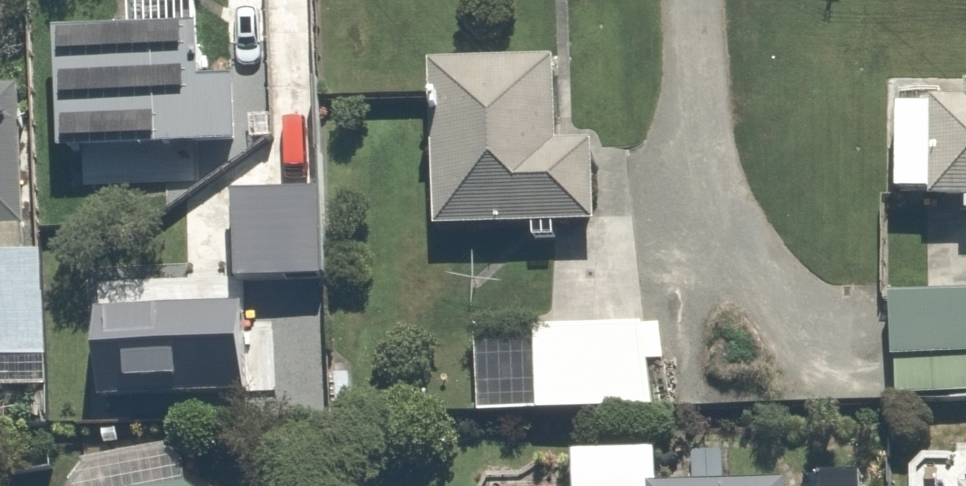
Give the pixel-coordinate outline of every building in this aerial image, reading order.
[(133,44),(66,45),(68,155),(193,152),(257,151),(256,87),(204,88),(203,43),(202,0),(133,0),(132,0),(133,44)] [(561,70),(442,70),(442,233),(595,234),(596,146),(561,146),(561,70)] [(908,82),(901,193),(965,196),(965,85),(908,82)] [(0,96),(0,250),(21,250),(15,95),(0,96)] [(335,182),(241,185),(244,287),(338,285),(335,182)] [(0,263),(0,372),(49,374),(53,265),(0,263)] [(254,296),(103,304),(108,408),(259,400),(254,296)] [(882,300),(879,399),(965,401),(965,303),(882,300)] [(654,338),(476,339),(477,418),(654,417),(654,338)] [(65,473),(66,485),(221,485),(216,450),(65,473)] [(790,483),(725,483),(724,451),(695,452),(696,483),(662,485),(660,451),(576,455),(577,485),(790,485),(790,483)]
